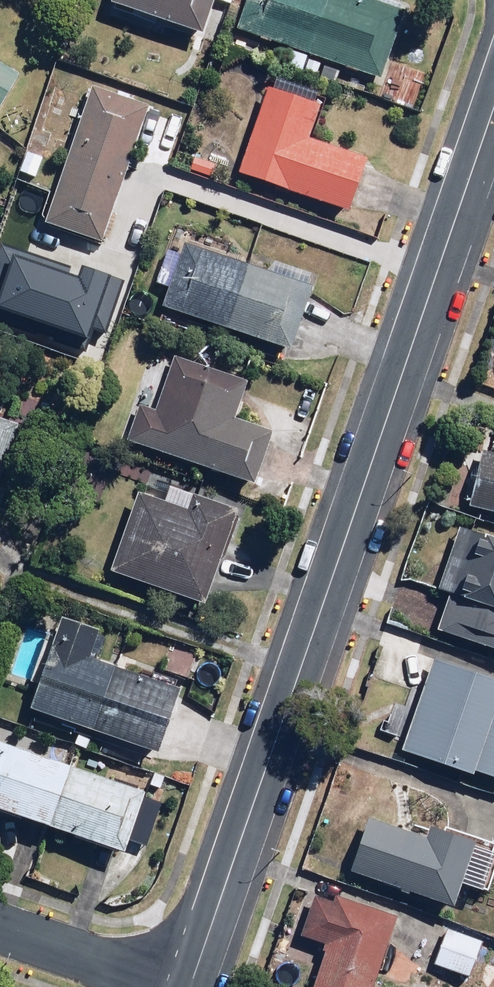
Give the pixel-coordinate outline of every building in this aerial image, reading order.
[(231,7),(233,0),(113,0),(111,6),(206,37),(217,2),(231,7)] [(374,0),(248,0),(237,30),(381,81),(406,12),(374,0)] [(324,63),(289,50),(283,67),(318,80),(324,63)] [(0,63),(0,110),(21,75),(0,63)] [(271,86),(239,173),(350,214),(369,160),(309,138),(321,105),(271,86)] [(150,107),(93,87),(46,222),(103,241),(150,107)] [(318,290),(186,241),(162,305),(294,354),(318,290)] [(85,353),(92,331),(106,336),(123,284),(0,244),(0,325),(85,353)] [(146,411),(135,441),(255,485),(275,429),(236,416),(250,378),(175,352),(153,413),(146,411)] [(0,423),(0,483),(18,429),(0,423)] [(484,450),(473,508),(493,512),(493,452),(484,450)] [(191,507),(139,490),(112,573),(209,605),(240,511),(195,496),(191,507)] [(462,524),(439,591),(451,595),(439,630),(493,649),(493,534),(462,524)] [(38,687),(30,711),(160,755),(183,689),(95,659),(105,630),(62,616),(54,637),(46,635),(30,684),(38,687)] [(434,658),(404,750),(493,779),(493,677),(434,658)] [(0,743),(0,809),(129,851),(149,791),(0,743)] [(352,872),(456,903),(462,881),(488,889),(493,870),(493,843),(429,824),(426,835),(368,818),(352,872)] [(396,920),(314,892),(300,932),(329,942),(313,986),(374,986),(396,920)] [(486,940),(448,927),(440,950),(478,964),(486,940)]
